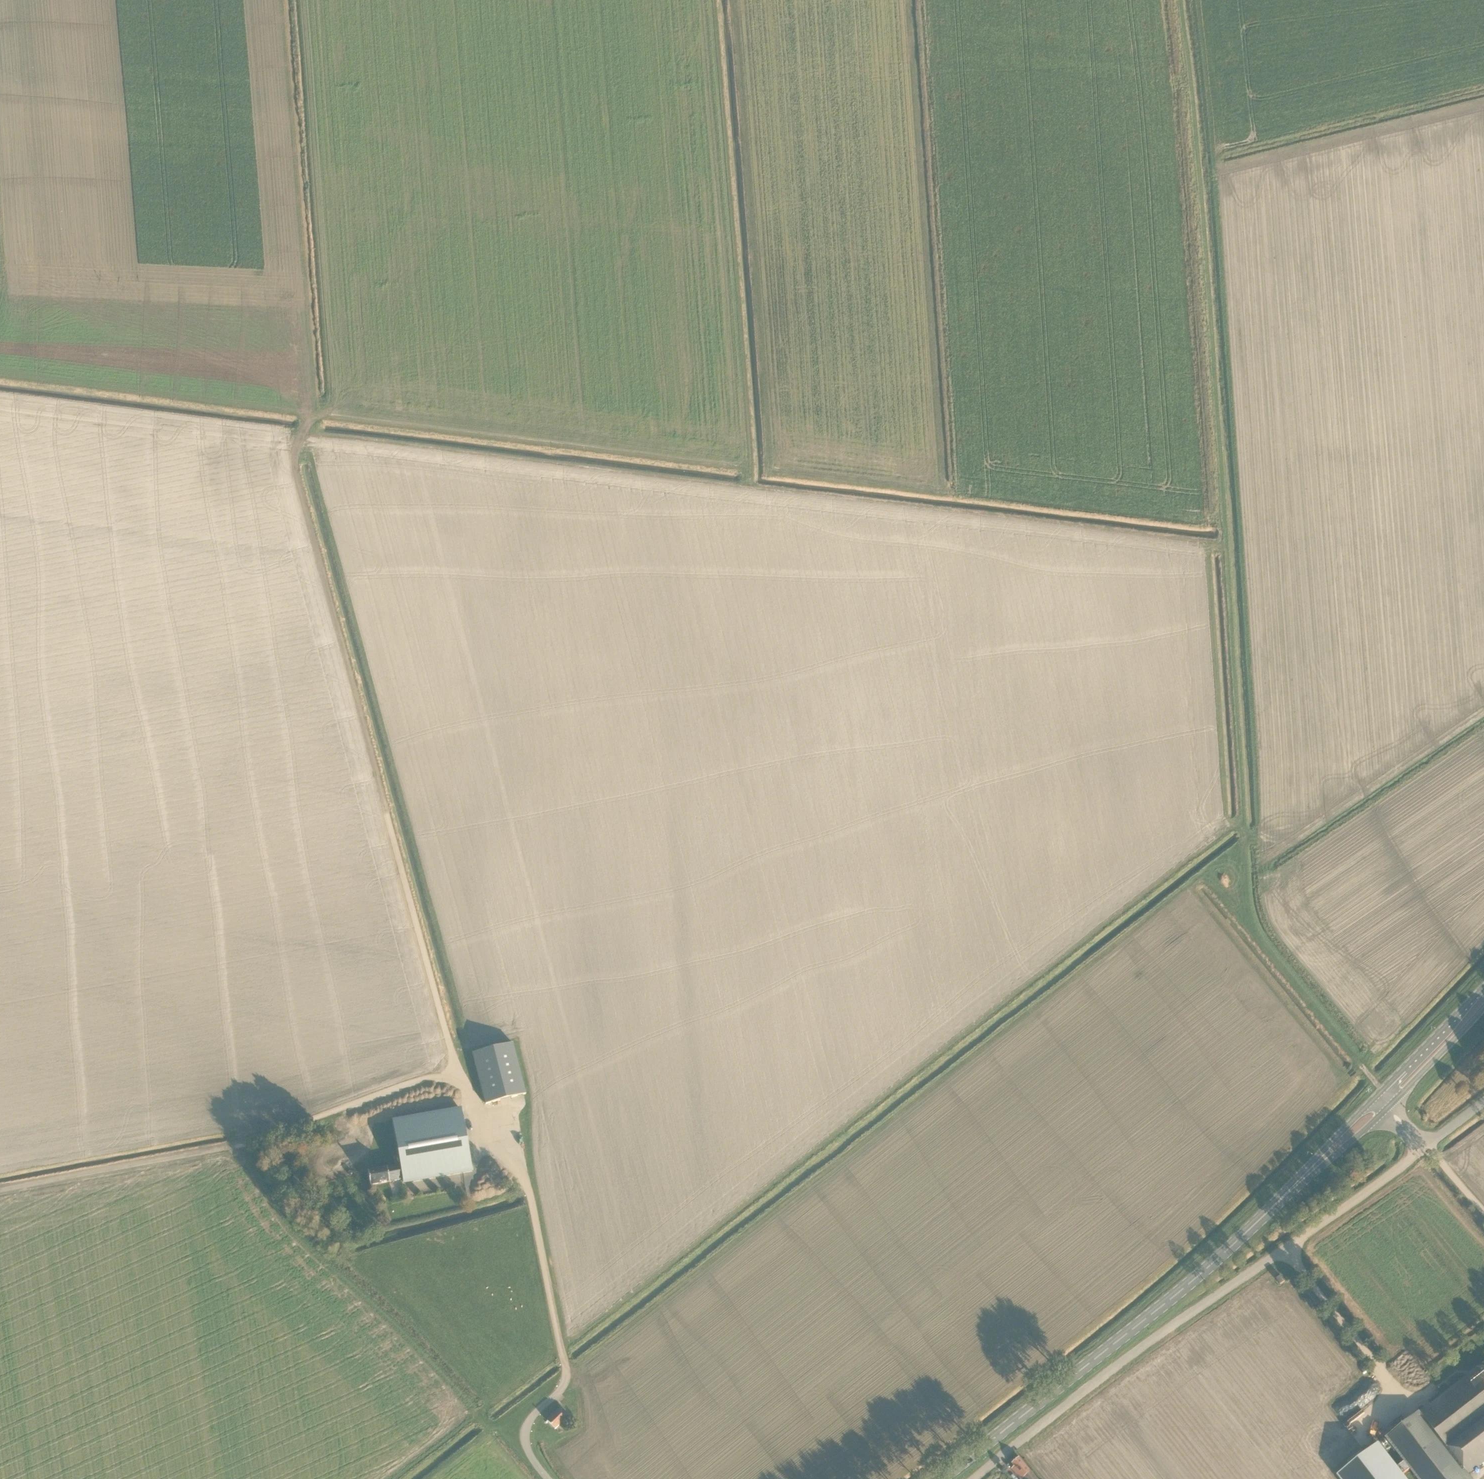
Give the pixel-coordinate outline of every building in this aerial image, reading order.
[(472,1052),(485,1104),(526,1094),(513,1041),(472,1052)] [(403,1182),(472,1170),(462,1111),(393,1123),(400,1165),(386,1167),(389,1182),(403,1179),(403,1182)] [(370,1185),(389,1182),(386,1167),(367,1171),(370,1185)] [(1285,1281),(1281,1276),(1277,1279),(1281,1284),(1285,1281)] [(1478,1369),(1480,1372),(1470,1380),(1467,1376),(1421,1413),(1420,1412),(1386,1437),(1404,1461),(1410,1469),(1418,1478),(1472,1478),(1468,1474),(1483,1462),(1483,1364),(1478,1369)] [(570,1418),(561,1409),(548,1422),(556,1429),(562,1423),(564,1425),(570,1418)] [(1379,1443),(1339,1474),(1342,1478),(1406,1478),(1403,1475),(1410,1469),(1404,1461),(1397,1467),(1379,1443)] [(1026,1478),(1037,1478),(1019,1458),(1012,1463),(1015,1466),(1012,1469),(1020,1478),(1022,1478),(1024,1477),(1026,1478)]
